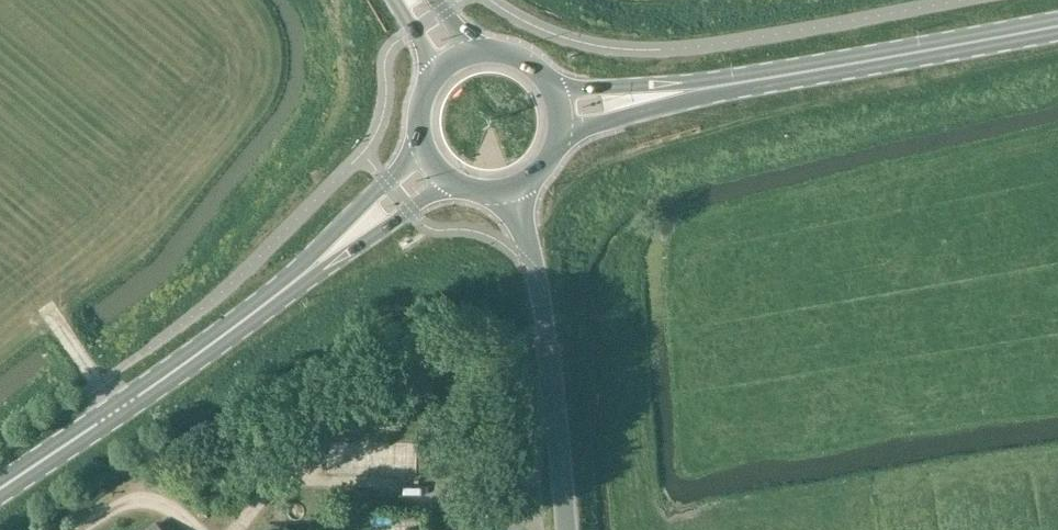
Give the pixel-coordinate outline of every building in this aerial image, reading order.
[(428,438),(325,438),(327,475),(429,469),(428,438)]
